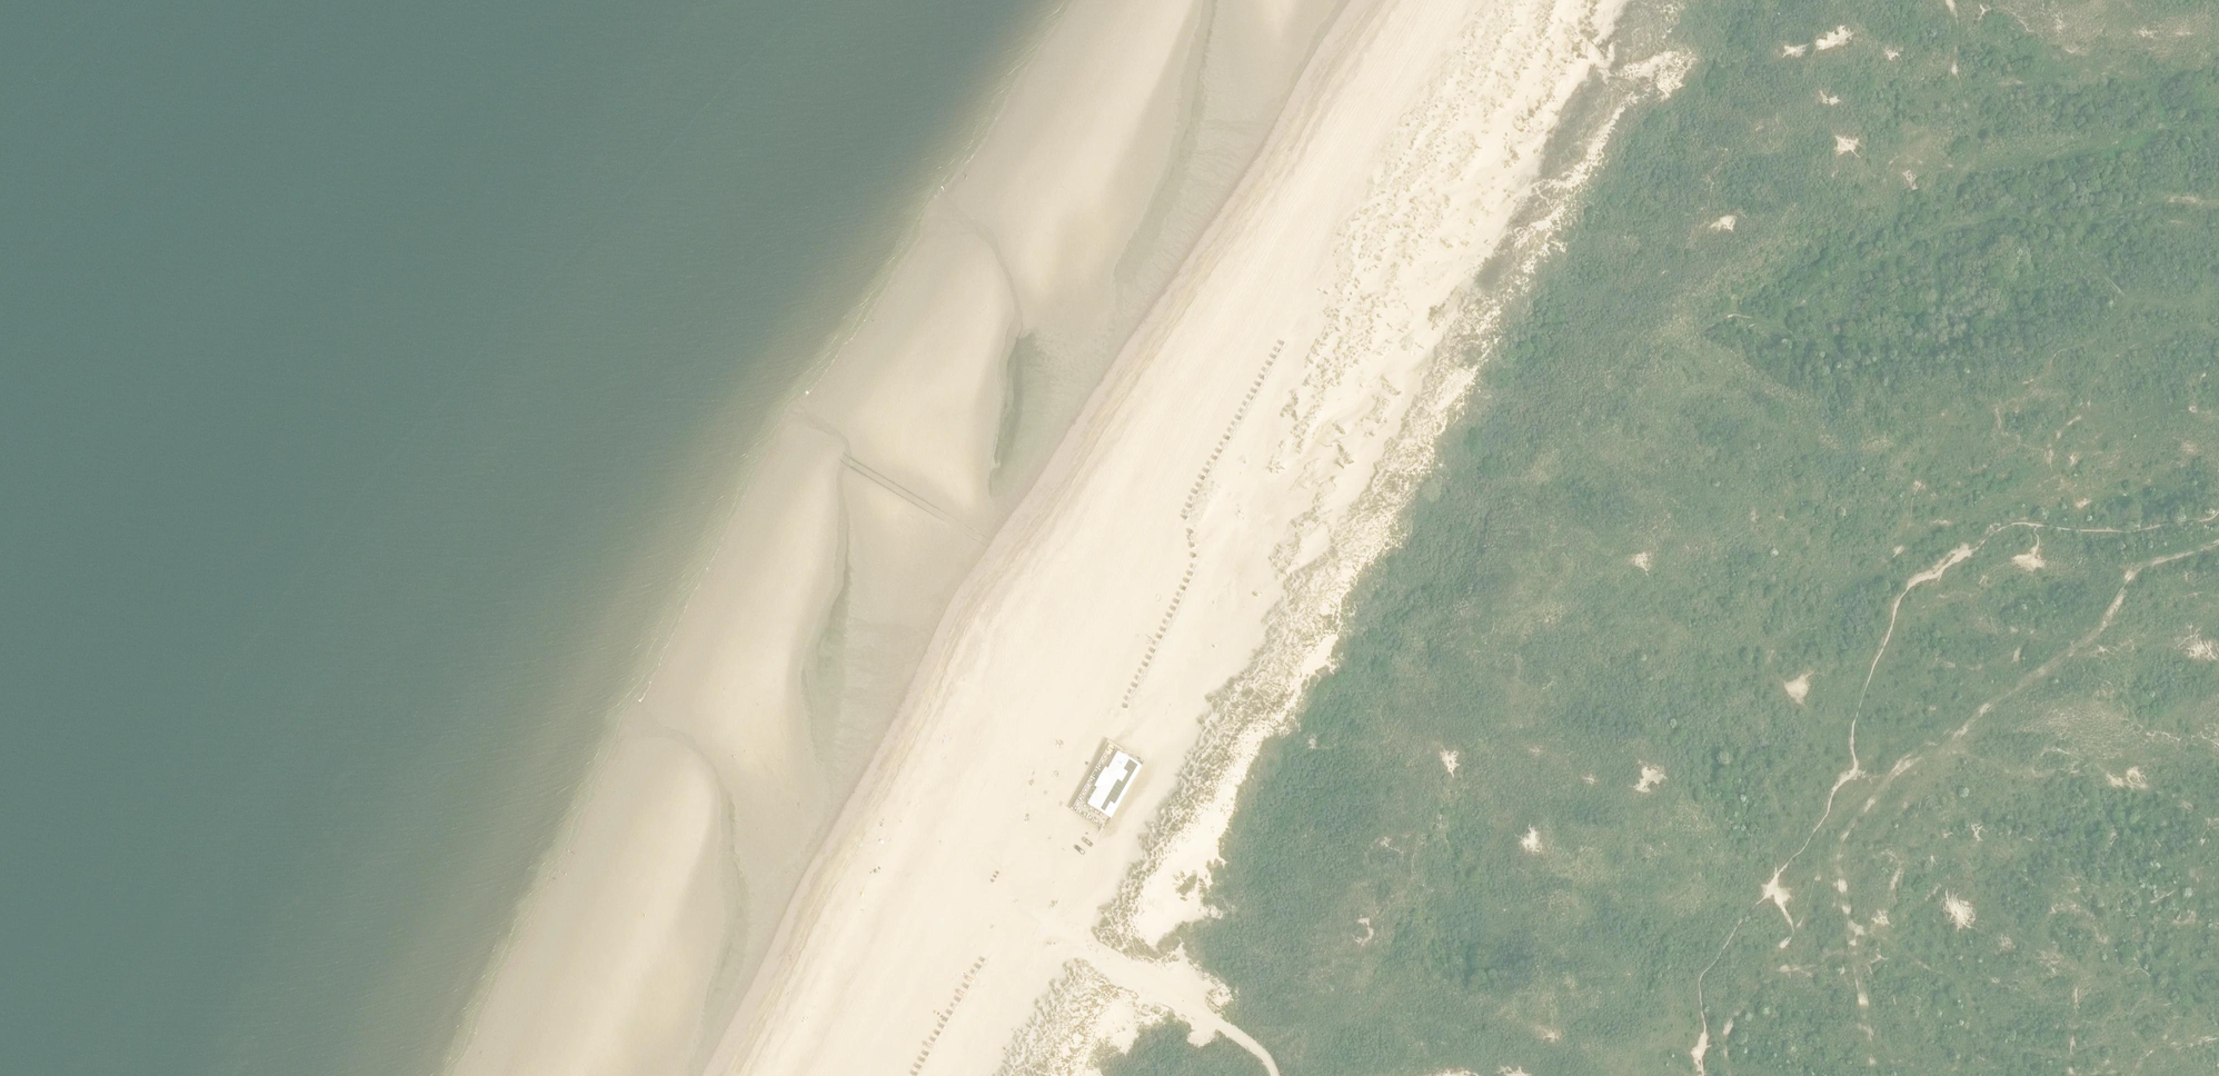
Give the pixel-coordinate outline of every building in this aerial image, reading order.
[(1095,791),(1086,807),(1110,821),(1142,767),(1118,753),(1106,772),(1104,771),(1093,790),(1095,791)]
